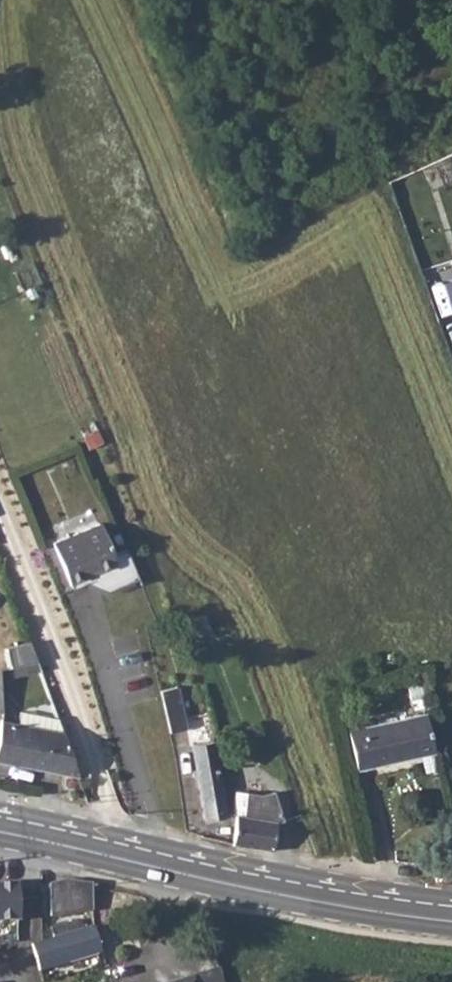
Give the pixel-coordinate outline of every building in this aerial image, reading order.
[(444,316),(451,314),(451,280),(434,286),(444,316)] [(101,523),(55,542),(75,588),(90,582),(96,579),(100,587),(108,591),(139,578),(133,564),(126,549),(113,554),(101,523)] [(13,675),(40,671),(35,641),(8,646),(13,675)] [(394,678),(381,682),(384,696),(399,691),(394,678)] [(177,685),(165,688),(177,730),(187,727),(177,685)] [(165,688),(160,688),(170,732),(177,730),(165,688)] [(58,717),(22,710),(19,723),(2,720),(0,731),(0,760),(60,771),(79,775),(58,717)] [(363,722),(347,726),(357,769),(435,751),(426,714),(365,727),(363,722)] [(214,741),(193,744),(205,817),(226,814),(214,741)] [(239,814),(233,844),(254,848),(275,851),(277,834),(278,822),(285,819),(276,791),(261,795),(237,790),(233,814),(239,814)] [(89,885),(64,879),(49,884),(51,915),(92,910),(90,886),(89,885)] [(17,921),(16,885),(0,885),(0,922),(17,921)] [(50,926),(53,935),(82,927),(79,919),(50,926)] [(40,939),(30,943),(40,971),(62,964),(53,935),(40,939)] [(179,981),(221,981),(217,971),(211,972),(195,977),(179,981)]
